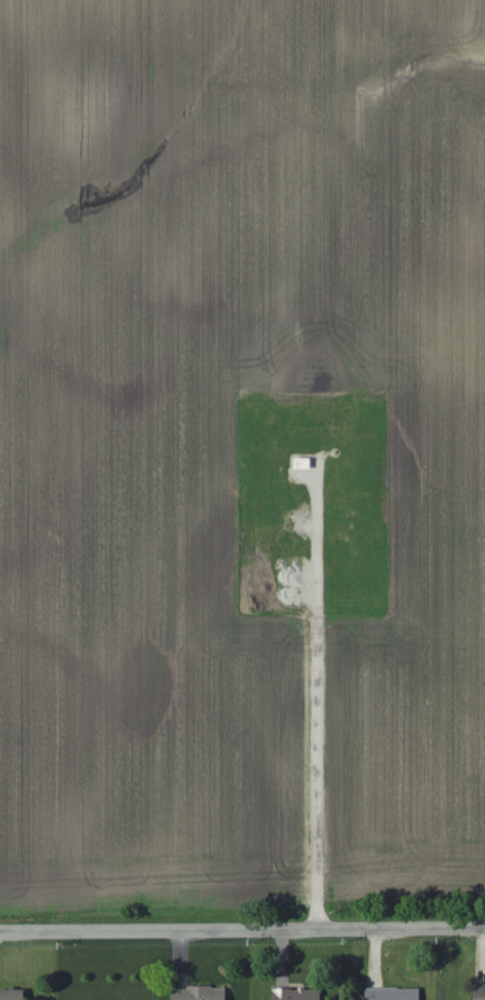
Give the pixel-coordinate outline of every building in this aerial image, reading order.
[(476,986),(476,999),(484,999),(484,986),(476,986)] [(228,988),(174,989),(175,999),(228,999),(228,988)] [(368,999),(422,999),(422,989),(367,989),(368,999)] [(27,990),(0,991),(0,999),(27,999),(27,990)]
